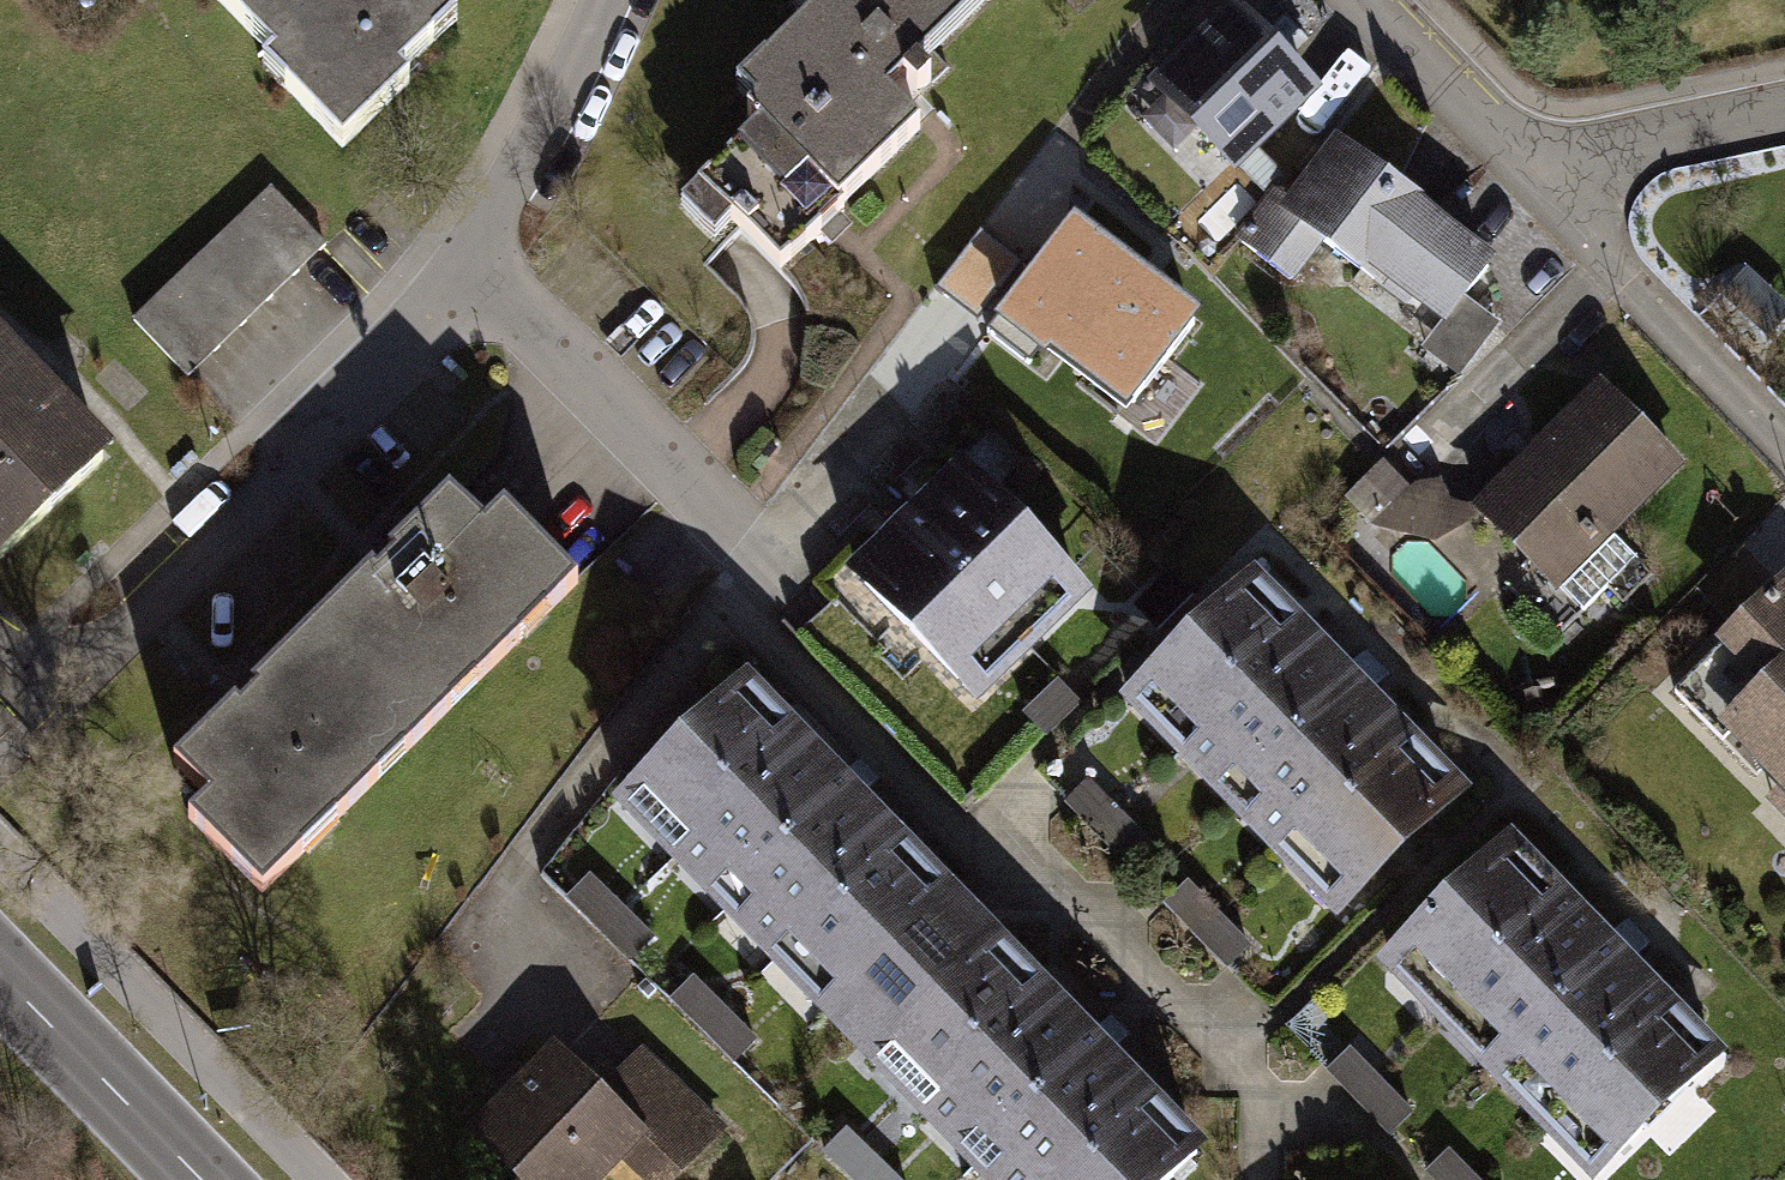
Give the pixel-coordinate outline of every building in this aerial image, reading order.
[(312,136),(461,0),(187,0),(312,136)] [(962,0),(783,0),(796,14),(867,89),(962,0)] [(1073,11),(1085,0),(1062,0),(1073,11)] [(1223,0),(1220,0),(1136,85),(1227,175),(1312,88),(1223,0)] [(899,123),(796,14),(717,88),(748,121),(695,170),(783,263),(836,212),(821,197),(899,123)] [(1447,354),(1507,279),(1347,151),(1302,208),(1282,192),(1238,247),(1301,297),(1330,261),(1447,354)] [(322,255),(262,196),(131,324),(191,385),(322,255)] [(1141,282),(1070,227),(1005,311),(1132,409),(1198,325),(1141,282)] [(106,448),(0,340),(0,550),(106,448)] [(1553,611),(1682,475),(1593,391),(1464,527),(1553,611)] [(1093,597),(959,461),(928,491),(919,500),(1052,636),(1093,597)] [(291,630),(403,742),(561,586),(485,510),(463,531),(427,495),(291,630)] [(1052,636),(919,500),(900,518),(885,533),(1019,669),(1052,636)] [(1019,669),(885,533),(879,538),(843,574),(976,710),(1019,669)] [(1244,569),(1108,696),(1152,742),(1288,616),(1244,569)] [(1668,711),(1784,826),(1784,593),(1668,711)] [(1288,616),(1152,742),(1194,787),(1330,661),(1288,616)] [(176,817),(251,893),(403,742),(291,630),(161,760),(197,796),(176,817)] [(1194,787),(1225,820),(1361,694),(1330,661),(1194,787)] [(739,683),(606,818),(652,864),(786,729),(773,716),(739,683)] [(1225,820),(1275,873),(1410,747),(1361,694),(1225,820)] [(786,729),(652,864),(689,899),(822,764),(808,751),(786,729)] [(1275,873),(1322,924),(1458,798),(1410,747),(1275,873)] [(822,764),(689,899),(733,943),(866,808),(852,794),(822,764)] [(866,808),(733,943),(772,981),(905,846),(889,830),(866,808)] [(1560,896),(1504,838),(1368,967),(1424,1025),(1560,896)] [(905,846),(772,981),(823,1031),(956,896),(934,875),(905,846)] [(589,875),(565,899),(629,963),(653,939),(589,875)] [(956,896),(823,1031),(868,1075),(1001,940),(981,921),(956,896)] [(1560,896),(1424,1025),(1470,1073),(1605,944),(1560,896)] [(1001,940),(868,1075),(921,1127),(1055,993),(1031,969),(1001,940)] [(1605,944),(1470,1073),(1507,1112),(1643,983),(1605,944)] [(692,978),(668,1001),(733,1067),(757,1043),(692,978)] [(1643,983),(1507,1112),(1545,1152),(1681,1023),(1643,983)] [(1055,993),(921,1127),(969,1174),(1102,1039),(1085,1022),(1055,993)] [(1545,1152),(1572,1179),(1599,1179),(1721,1064),(1681,1023),(1545,1152)] [(448,1158),(472,1179),(700,1179),(734,1144),(629,1046),(604,1072),(564,1035),(448,1158)] [(969,1174),(975,1179),(1063,1179),(1153,1089),(1130,1067),(1102,1039),(969,1174)] [(1362,1042),(1332,1070),(1392,1132),(1422,1104),(1362,1042)] [(1063,1179),(1180,1179),(1212,1147),(1181,1117),(1153,1089),(1063,1179)] [(822,1154),(849,1179),(899,1179),(846,1129),(822,1154)] [(1437,1175),(1440,1179),(1494,1179),(1479,1153),(1437,1175)]
